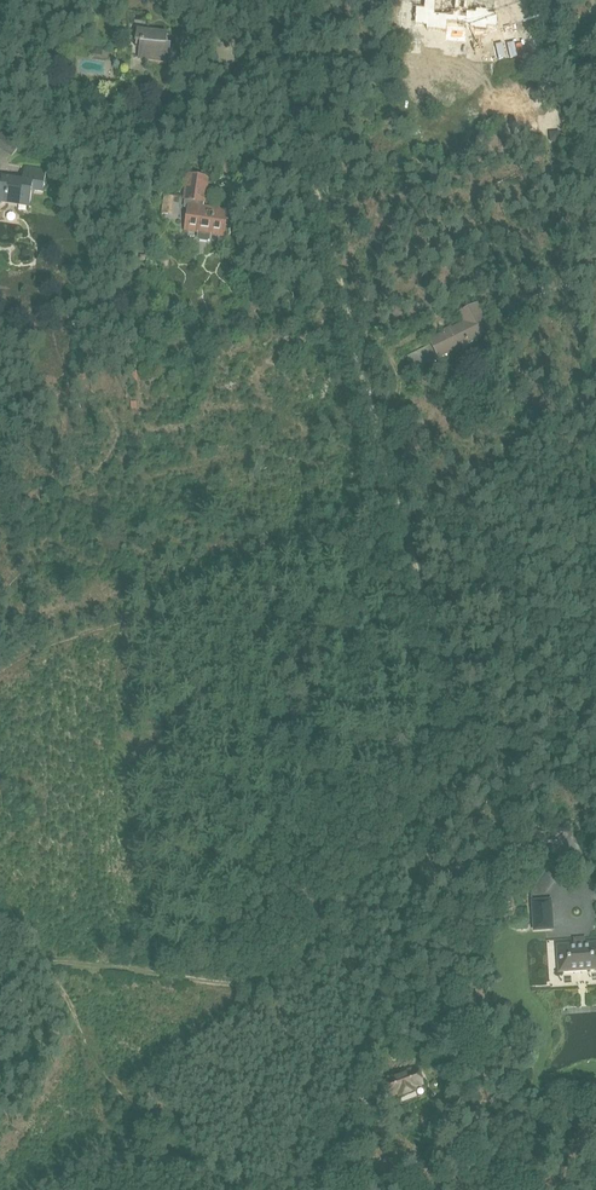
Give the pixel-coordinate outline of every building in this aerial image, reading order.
[(416,10),(416,28),(428,29),(428,32),(445,33),(445,40),(467,41),(467,29),(474,29),(474,34),(488,34),(488,26),(497,27),(498,13),(489,13),(489,9),(475,8),(475,12),(468,12),(469,2),(464,2),(464,4),(459,4),(459,2),(455,1),(454,11),(448,11),(448,16),(436,15),(437,2),(425,2),(424,10),(416,10)] [(167,35),(138,31),(136,43),(141,43),(139,60),(168,63),(171,47),(166,46),(167,35)] [(2,146),(10,136),(2,130),(0,133),(0,145),(2,146)] [(0,183),(0,204),(1,204),(6,200),(30,204),(32,192),(42,193),(46,170),(24,166),(22,177),(2,174),(0,183)] [(185,230),(199,232),(198,238),(200,240),(207,241),(209,240),(210,233),(224,235),(227,212),(203,208),(208,178),(189,175),(185,199),(192,200),(191,206),(189,206),(185,230)] [(162,203),(172,204),(173,196),(164,195),(162,203)] [(438,359),(491,333),(478,304),(459,314),(464,323),(429,340),(438,359)] [(428,361),(416,366),(419,373),(431,368),(428,361)] [(550,904),(533,906),(535,933),(552,932),(550,904)] [(559,973),(595,970),(595,943),(557,947),(559,973)] [(414,1071),(382,1084),(388,1099),(395,1096),(396,1099),(413,1093),(412,1089),(420,1086),(414,1071)]
